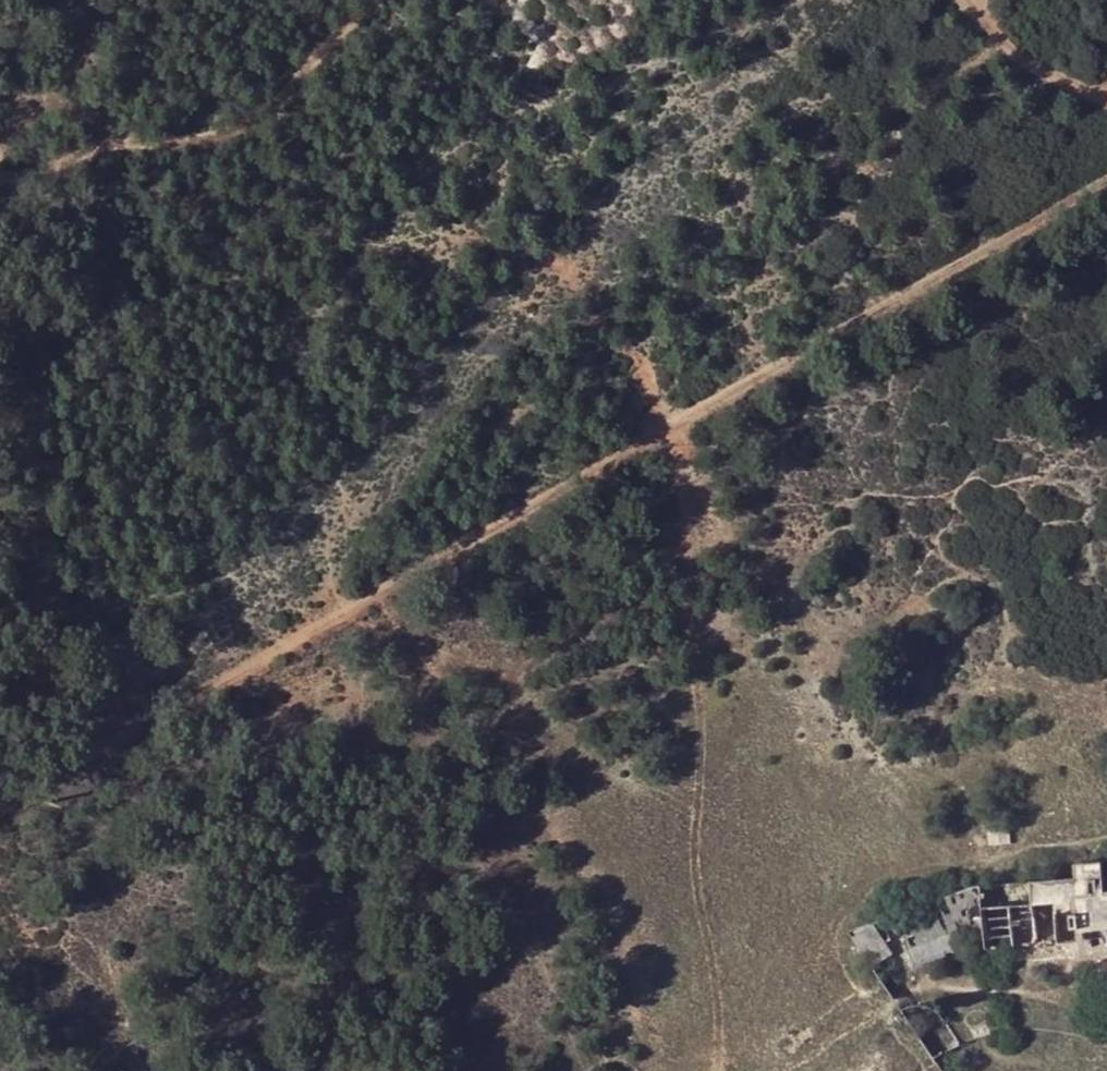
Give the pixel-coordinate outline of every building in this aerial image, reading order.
[(1071,956),(1093,954),(1093,970),(1106,969),(1106,867),(1105,867),(1106,892),(1069,897),(1071,956)] [(1069,897),(1068,882),(1038,882),(1039,900),(951,912),(950,902),(894,906),(897,946),(998,939),(998,961),(1071,956),(1069,897)] [(875,919),(855,930),(872,962),(892,951),(875,919)] [(829,1035),(845,1060),(871,1045),(855,1018),(829,1035)] [(783,1056),(771,1065),(775,1070),(820,1070),(802,1046),(783,1056)]
